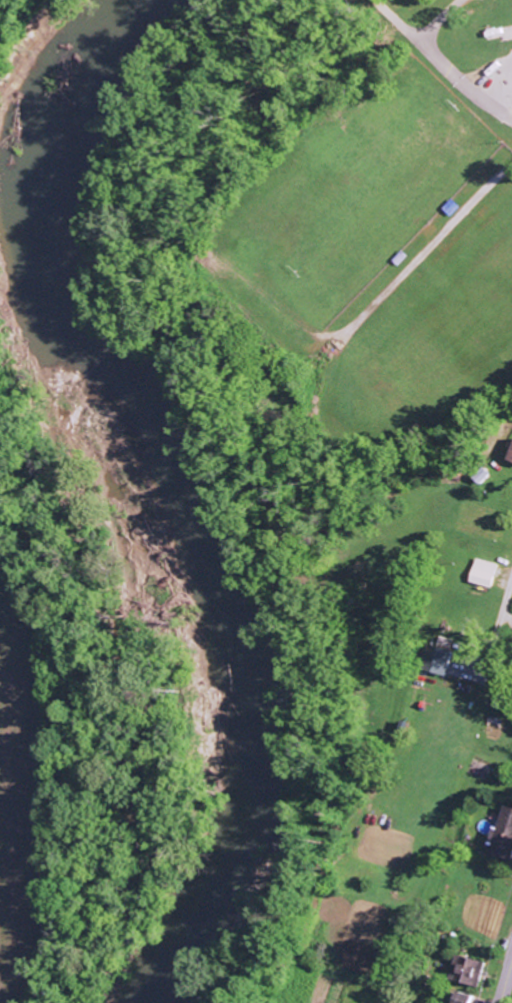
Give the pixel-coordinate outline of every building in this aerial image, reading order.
[(476,583),(498,588),(502,563),(480,559),(476,583)] [(496,844),(493,854),(511,860),(511,807),(506,805),(495,844),(496,844)] [(480,997),(463,991),(459,1002),(478,1002),(480,997)]
